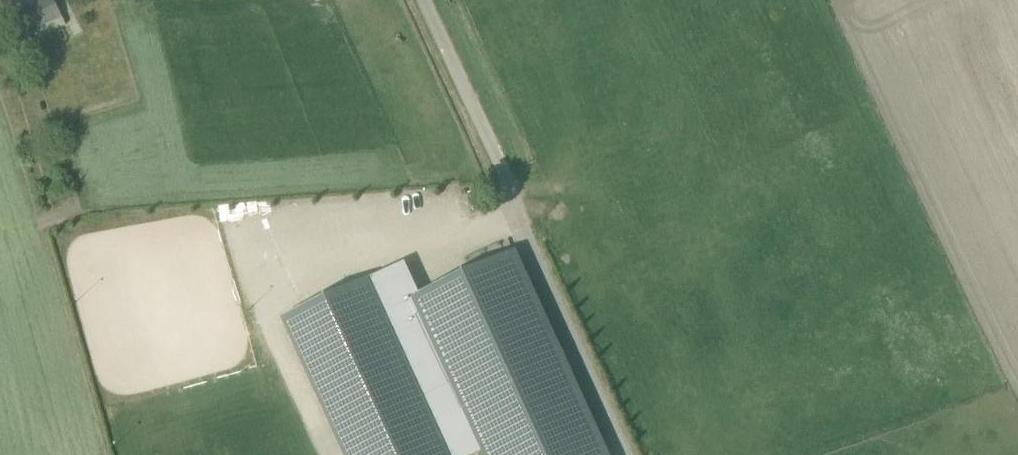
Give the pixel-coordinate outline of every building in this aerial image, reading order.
[(23,45),(66,23),(54,0),(32,0),(6,13),(23,45)] [(515,252),(421,295),(407,265),(371,282),(369,278),(283,318),(345,454),(472,454),(483,450),(485,454),(608,454),(515,252)]
